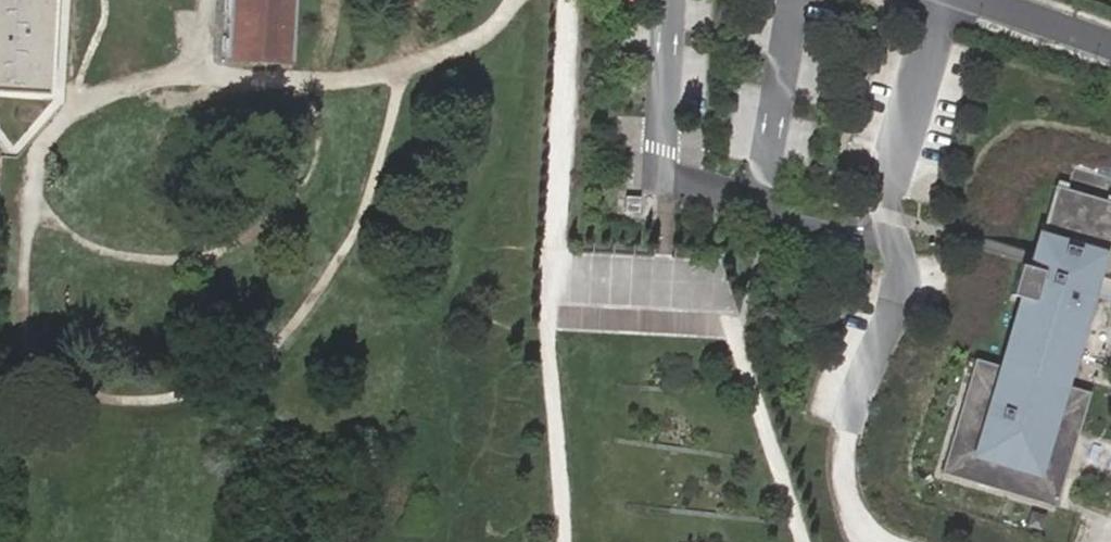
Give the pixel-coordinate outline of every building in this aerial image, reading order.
[(64,94),(69,0),(0,0),(0,91),(64,94)] [(220,56),(226,62),(284,65),(289,61),(292,0),(224,0),(220,56)] [(999,367),(980,361),(948,467),(1055,499),(1086,396),(1067,390),(1096,292),(1110,297),(1110,199),(1058,183),(1043,235),(1039,234),(1030,267),(1022,265),(1014,294),(1021,296),(999,367)]
